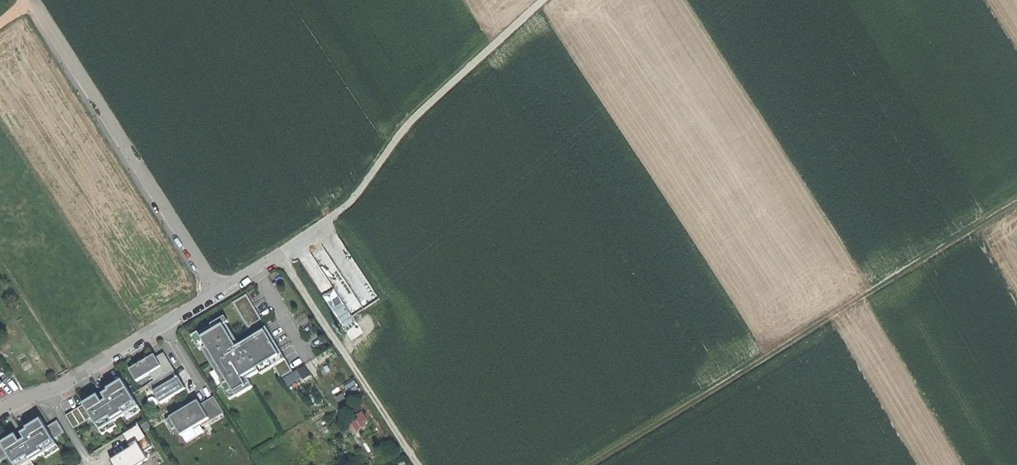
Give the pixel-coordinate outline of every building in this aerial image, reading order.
[(312,275),(340,322),(354,314),(348,304),(346,305),(323,268),(312,275)] [(263,319),(248,295),(235,303),(250,327),(263,319)] [(228,323),(224,317),(210,325),(211,326),(199,333),(198,332),(191,336),(200,351),(202,349),(214,370),(209,372),(218,388),(220,386),(229,401),(252,387),(247,378),(258,371),(260,375),(274,367),(280,378),(292,371),(266,327),(238,343),(226,324),(228,323)] [(156,358),(154,355),(129,370),(136,382),(161,367),(166,374),(149,384),(160,404),(185,389),(164,354),(156,358)] [(86,403),(68,414),(76,427),(94,416),(102,428),(116,420),(127,413),(141,404),(124,377),(109,386),(112,389),(102,395),(100,392),(85,401),(86,403)] [(223,413),(214,397),(200,405),(198,402),(166,421),(183,448),(209,433),(204,425),(223,413)] [(141,404),(127,413),(130,418),(144,409),(141,404)] [(363,411),(350,419),(357,430),(370,422),(363,411)] [(0,445),(0,462),(12,455),(18,464),(24,464),(34,459),(45,452),(60,443),(56,438),(67,431),(60,419),(49,426),(43,416),(28,425),(30,428),(20,435),(17,431),(3,440),(4,443),(0,445)] [(116,420),(102,428),(105,433),(119,424),(116,420)] [(138,426),(123,435),(131,448),(110,461),(113,464),(138,464),(147,460),(142,452),(151,447),(138,426)] [(60,443),(45,452),(48,456),(62,448),(60,443)]
